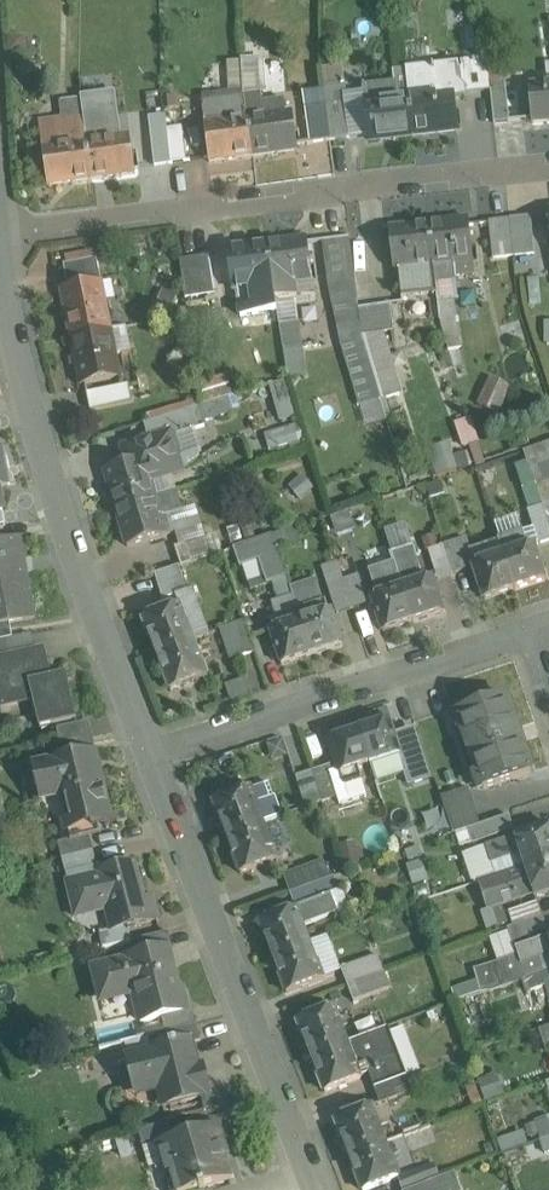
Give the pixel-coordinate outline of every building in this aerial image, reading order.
[(415,42),(404,43),(407,75),(418,72),(415,42)] [(391,44),(394,76),(407,75),(404,43),(391,44)] [(259,61),(242,62),(243,73),(260,70),(259,61)] [(488,61),(456,65),(459,94),(491,90),(490,84),(488,61)] [(260,70),(243,73),(246,95),(261,93),(260,70)] [(507,83),(490,84),(491,90),(495,123),(510,122),(507,83)] [(529,85),(532,123),(548,121),(548,83),(529,85)] [(364,87),(366,103),(397,99),(395,84),(364,87)] [(109,87),(81,96),(81,99),(84,120),(85,127),(92,180),(136,174),(131,136),(116,138),(109,87)] [(324,90),(326,105),(346,103),(344,87),(324,90)] [(311,143),(331,140),(326,105),(324,90),(304,92),(311,143)] [(453,92),(410,97),(414,135),(458,130),(453,92)] [(261,93),(246,95),(249,119),(254,156),(297,150),(292,113),(287,114),(285,101),(262,104),(261,93)] [(397,99),(366,103),(370,140),(414,135),(410,97),(397,99)] [(81,99),(66,101),(69,122),(84,120),(81,99)] [(326,105),(331,140),(351,138),(346,103),(326,105)] [(165,116),(150,118),(155,166),(171,164),(167,130),(167,129),(165,116)] [(249,119),(205,125),(210,162),(254,156),(249,119)] [(85,127),(41,133),(48,186),(92,180),(85,127)] [(167,129),(167,130),(171,164),(187,161),(183,127),(167,129)] [(531,217),(510,219),(510,220),(514,256),(535,253),(531,217)] [(468,220),(429,225),(434,264),(454,262),(455,275),(475,272),(468,220)] [(510,220),(489,222),(493,258),(514,256),(510,220)] [(429,224),(389,228),(394,270),(399,269),(402,297),(437,294),(434,264),(429,225),(429,224)] [(307,238),(268,243),(273,284),(293,281),(295,294),(314,291),(307,238)] [(350,238),(324,241),(329,282),(355,279),(350,238)] [(268,243),(228,249),(234,291),(237,290),(241,316),(277,311),(273,284),(268,243)] [(210,256),(180,261),(185,297),(216,292),(210,256)] [(97,259),(64,265),(69,290),(102,283),(103,282),(97,259)] [(355,279),(329,282),(341,344),(360,405),(381,400),(363,344),(362,335),(362,334),(359,308),(355,279)] [(277,311),(289,378),(299,411),(317,410),(295,294),(293,281),(273,284),(277,311)] [(69,290),(63,291),(72,338),(111,331),(102,283),(69,290)] [(391,303),(359,308),(362,334),(378,332),(394,330),(391,303)] [(111,331),(72,338),(81,385),(120,377),(111,331)] [(378,332),(362,335),(381,400),(400,394),(385,346),(382,347),(378,332)] [(491,375),(479,403),(500,412),(512,384),(491,375)] [(130,385),(88,394),(91,411),(133,403),(130,385)] [(199,406),(143,424),(149,442),(150,442),(175,435),(205,426),(199,406)] [(458,419),(468,464),(483,461),(474,416),(458,419)] [(145,460),(150,480),(180,470),(176,458),(181,457),(175,435),(150,442),(149,442),(125,450),(129,464),(145,460)] [(525,452),(536,484),(548,480),(548,461),(544,445),(525,452)] [(10,486),(4,451),(0,452),(0,487),(10,486)] [(145,460),(129,464),(105,472),(116,509),(153,498),(155,497),(150,480),(145,460)] [(538,489),(525,494),(530,507),(542,503),(538,489)] [(153,498),(116,509),(128,547),(164,536),(159,518),(153,498)] [(528,510),(538,544),(548,541),(548,523),(543,506),(528,510)] [(170,515),(159,518),(164,536),(175,532),(170,515)] [(527,547),(522,532),(499,539),(504,555),(515,589),(545,579),(533,545),(527,547)] [(212,536),(182,545),(175,547),(181,565),(218,553),(212,536)] [(273,536),(222,553),(237,595),(274,582),(287,578),(273,536)] [(465,538),(444,545),(445,545),(454,573),(467,569),(463,555),(470,553),(465,538)] [(10,625),(33,621),(19,540),(0,544),(0,627),(10,625)] [(445,545),(429,550),(438,578),(454,573),(445,545)] [(424,580),(414,547),(392,553),(395,564),(403,588),(402,588),(414,622),(414,623),(444,613),(433,578),(424,580)] [(504,555),(474,565),(485,600),(515,589),(504,555)] [(343,580),(338,563),(322,568),(337,613),(353,608),(344,580),(343,580)] [(395,564),(371,571),(379,595),(373,597),(384,632),(414,622),(402,588),(403,588),(395,564)] [(179,565),(154,573),(162,599),(187,591),(179,565)] [(359,575),(344,580),(353,608),(368,603),(359,575)] [(291,588),(287,578),(274,582),(280,601),(273,604),(278,618),(273,619),(276,628),(270,630),(282,665),(313,655),(291,588)] [(315,580),(291,588),(313,655),(343,646),(331,610),(325,612),(315,580)] [(179,604),(144,618),(158,654),(193,640),(179,604)] [(254,646),(246,623),(232,628),(240,652),(254,646)] [(0,627),(0,643),(13,640),(10,625),(0,627)] [(193,640),(158,654),(171,689),(207,675),(193,640)] [(48,659),(39,661),(37,651),(0,659),(0,703),(32,695),(40,729),(77,721),(67,675),(53,678),(48,659)] [(506,696),(458,713),(471,751),(519,734),(506,696)] [(390,721),(360,730),(371,763),(371,764),(401,754),(390,721)] [(58,730),(61,744),(92,737),(89,723),(58,730)] [(360,730),(330,740),(337,763),(341,773),(345,784),(362,779),(358,767),(371,763),(360,730)] [(519,734),(471,751),(484,789),(532,772),(519,734)] [(64,758),(96,751),(92,737),(61,744),(64,758)] [(433,772),(424,745),(411,749),(419,776),(433,772)] [(64,787),(102,778),(96,751),(64,758),(32,766),(38,793),(64,787)] [(362,779),(345,784),(341,773),(337,763),(328,766),(338,797),(340,805),(368,796),(362,779)] [(338,797),(328,766),(312,771),(322,802),(338,797)] [(322,802),(312,771),(296,777),(306,808),(322,802)] [(102,778),(64,787),(73,824),(68,826),(68,827),(111,817),(102,778)] [(269,784),(251,791),(263,824),(282,817),(269,784)] [(250,788),(214,802),(228,838),(264,824),(263,824),(251,791),(250,788)] [(467,789),(442,797),(454,834),(468,829),(479,825),(467,789)] [(479,825),(468,829),(473,844),(514,830),(509,815),(479,825)] [(264,824),(228,838),(241,873),(277,859),(264,824)] [(515,837),(486,847),(496,876),(548,858),(548,825),(515,837)] [(90,835),(59,844),(63,860),(94,852),(90,835)] [(94,852),(63,860),(67,875),(98,867),(94,852)] [(490,878),(499,902),(533,891),(535,896),(548,891),(548,858),(496,876),(490,878)] [(324,861),(284,876),(291,894),(331,879),(324,861)] [(135,863),(98,873),(99,876),(69,884),(77,917),(79,916),(77,909),(105,902),(112,931),(128,927),(158,920),(152,897),(144,899),(135,863)] [(331,879),(291,894),(296,908),(332,895),(332,896),(341,892),(335,877),(331,879)] [(296,908),(260,921),(274,957),(310,944),(303,926),(338,913),(332,896),(332,895),(296,908)] [(539,902),(511,911),(516,925),(543,916),(539,902)] [(543,916),(516,925),(521,940),(548,931),(543,916)] [(516,925),(508,928),(513,943),(521,940),(516,925)] [(112,931),(100,934),(104,948),(132,941),(128,927),(112,931)] [(168,932),(142,939),(146,953),(168,947),(169,949),(173,948),(168,932)] [(516,949),(518,955),(474,970),(478,982),(482,993),(548,970),(548,937),(516,949)] [(310,944),(274,957),(288,994),(324,980),(310,944)] [(146,953),(125,958),(125,960),(94,969),(100,995),(132,986),(141,1023),(162,1017),(188,1011),(183,988),(179,989),(169,949),(168,947),(146,953)] [(378,956),(342,969),(348,986),(384,972),(378,956)] [(482,993),(486,1007),(547,986),(548,986),(548,970),(482,993)] [(384,972),(348,986),(355,1003),(390,989),(384,972)] [(478,982),(452,990),(456,1002),(482,993),(478,982)] [(334,1008),(298,1021),(312,1057),(348,1043),(334,1008)] [(188,1011),(162,1017),(166,1033),(197,1025),(193,1010),(188,1011)] [(166,1033),(159,1035),(162,1048),(193,1040),(194,1042),(201,1041),(197,1025),(166,1033)] [(348,1043),(312,1057),(326,1092),(362,1079),(361,1077),(370,1074),(402,1062),(389,1027),(348,1043)] [(548,1050),(548,1027),(540,1030),(547,1051),(548,1050)] [(162,1048),(130,1056),(137,1086),(160,1080),(165,1100),(183,1095),(185,1101),(213,1093),(208,1074),(203,1075),(194,1042),(193,1040),(162,1048)] [(402,1062),(370,1074),(375,1089),(408,1077),(402,1062)] [(408,1077),(375,1089),(381,1104),(413,1092),(408,1077)] [(373,1106),(335,1120),(349,1156),(350,1156),(386,1142),(373,1106)] [(167,1122),(139,1131),(142,1143),(171,1135),(167,1122)] [(165,1169),(224,1152),(223,1147),(227,1146),(220,1124),(157,1143),(165,1169)] [(430,1125),(405,1135),(413,1158),(439,1149),(430,1125)] [(350,1156),(363,1189),(368,1189),(398,1179),(399,1178),(399,1177),(386,1142),(350,1156)] [(413,1158),(418,1170),(399,1177),(399,1178),(398,1179),(402,1189),(412,1189),(440,1179),(435,1166),(444,1163),(439,1149),(413,1158)] [(165,1169),(171,1189),(186,1189),(199,1186),(200,1189),(206,1188),(205,1186),(232,1178),(224,1152),(165,1169)] [(460,1189),(454,1174),(440,1179),(412,1189),(459,1189),(460,1189)]
